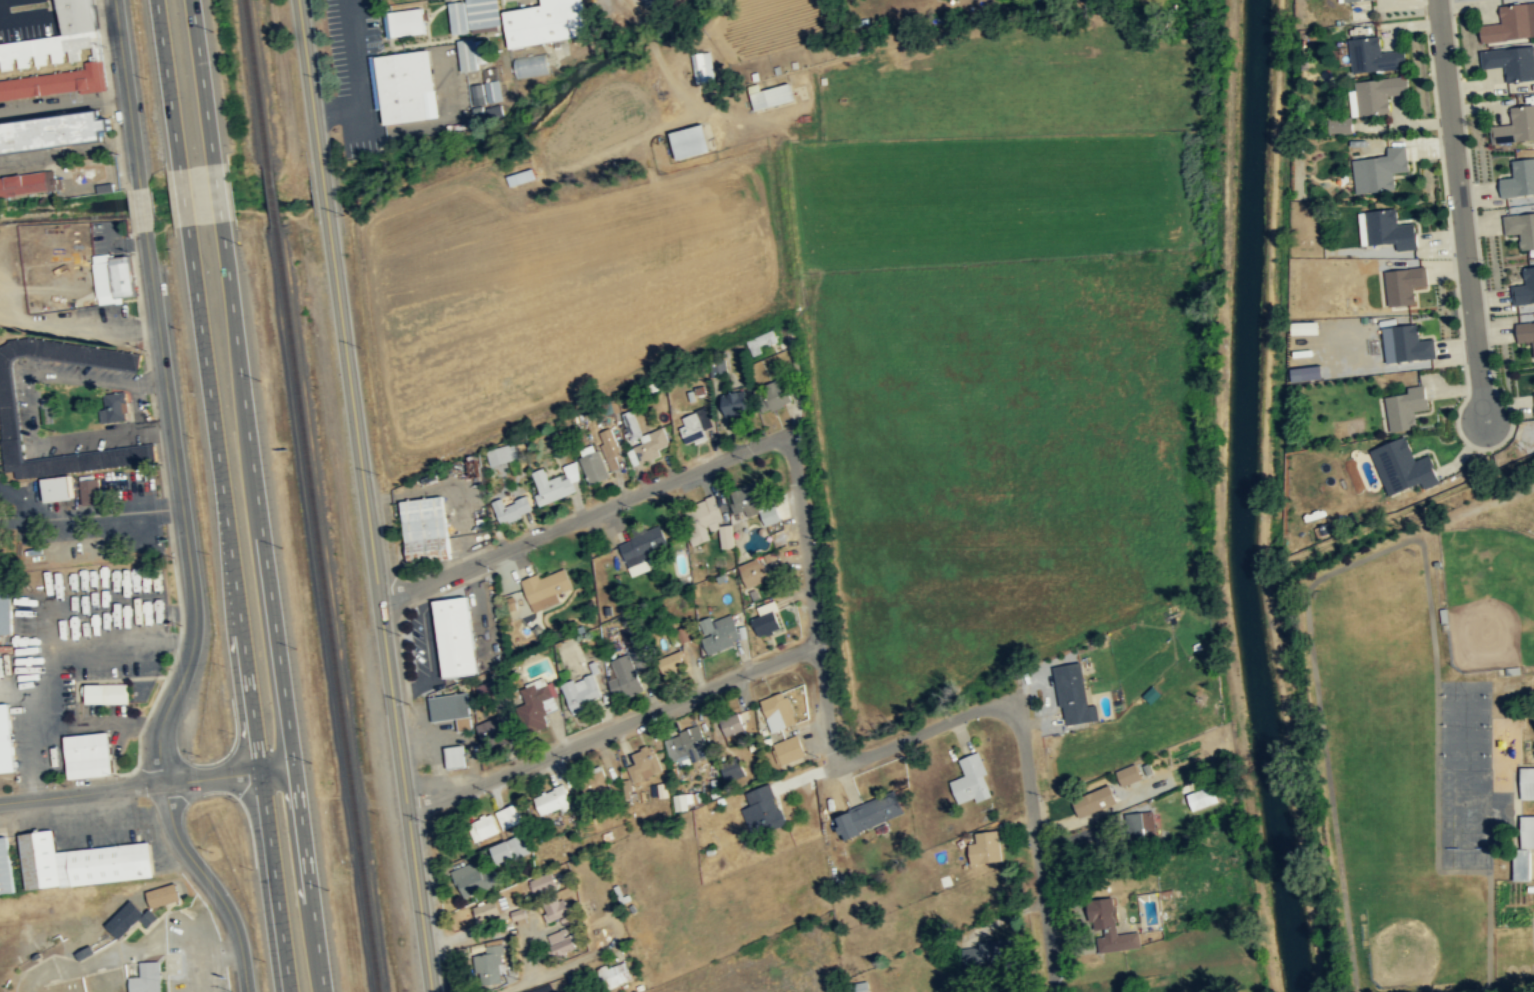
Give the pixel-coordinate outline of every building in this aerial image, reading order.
[(96,0),(0,0),(0,71),(16,69),(15,68),(33,66),(49,63),(67,61),(81,59),(80,50),(96,47),(99,66),(0,79),(0,101),(108,86),(96,0)] [(452,31),(501,25),(498,0),(448,0),(452,31)] [(542,4),(502,10),(508,46),(589,34),(584,0),(542,0),(542,4)] [(1480,44),(1533,38),(1533,3),(1499,7),(1501,24),(1478,26),(1480,44)] [(424,33),(422,8),(384,11),(386,36),(424,33)] [(1405,69),(1404,51),(1380,53),(1379,37),(1348,40),(1350,74),(1405,69)] [(483,59),(483,41),(474,41),(474,39),(459,39),(459,69),(477,69),(477,59),(483,59)] [(1506,83),(1533,80),(1533,54),(1533,46),(1480,52),(1482,69),(1505,67),(1506,83)] [(438,117),(430,48),(372,55),(379,124),(438,117)] [(693,53),(696,82),(715,80),(712,51),(693,53)] [(516,76),(549,72),(546,52),(514,56),(516,76)] [(1406,78),(1353,82),(1356,116),(1389,113),(1387,95),(1407,94),(1406,78)] [(501,99),(499,79),(485,81),(487,101),(501,99)] [(747,85),(755,110),(794,99),(789,81),(760,90),(758,82),(747,85)] [(472,84),(473,104),(483,103),(482,83),(472,84)] [(1491,144),(1533,141),(1533,106),(1510,108),(1511,125),(1490,127),(1491,144)] [(1,145),(2,153),(109,141),(107,130),(115,129),(114,118),(106,119),(105,111),(0,123),(0,145),(1,145)] [(1348,118),(1329,118),(1329,134),(1348,134),(1348,118)] [(677,158),(711,149),(703,122),(670,132),(677,158)] [(1351,160),(1354,194),(1394,191),(1392,173),(1408,172),(1406,146),(1386,147),(1387,157),(1351,160)] [(1513,178),(1499,179),(1501,198),(1533,195),(1533,159),(1511,161),(1513,178)] [(535,177),(532,167),(507,175),(510,185),(535,177)] [(60,189),(57,169),(0,177),(0,197),(60,189)] [(1396,243),(1396,250),(1415,249),(1414,224),(1395,226),(1394,211),(1365,212),(1367,245),(1396,243)] [(1533,249),(1533,214),(1503,216),(1504,236),(1519,234),(1521,251),(1533,249)] [(138,295),(134,255),(111,258),(110,253),(94,255),(99,304),(123,302),(122,296),(138,295)] [(1513,304),(1533,302),(1533,266),(1523,267),(1525,285),(1511,286),(1513,304)] [(1424,267),(1384,271),(1388,306),(1415,303),(1413,287),(1426,286),(1424,267)] [(1287,322),(1287,334),(1315,334),(1315,321),(1287,322)] [(1419,340),(1417,323),(1391,326),(1394,361),(1435,357),(1434,338),(1419,340)] [(1517,343),(1532,342),(1533,358),(1533,323),(1516,324),(1517,343)] [(778,343),(772,330),(746,341),(752,354),(778,343)] [(5,352),(140,370),(143,353),(7,335),(5,347),(6,347),(5,352)] [(1286,368),(1287,381),(1318,378),(1317,365),(1286,368)] [(764,392),(756,396),(764,413),(792,399),(781,377),(761,387),(764,392)] [(1413,411),(1428,409),(1424,384),(1408,388),(1409,393),(1386,397),(1391,431),(1415,428),(1413,411)] [(725,416),(749,412),(745,389),(721,393),(725,416)] [(106,408),(99,409),(101,423),(130,419),(126,391),(104,394),(106,408)] [(158,462),(156,444),(22,459),(17,407),(0,408),(0,421),(6,471),(15,470),(16,477),(158,462)] [(713,425),(704,407),(681,418),(685,425),(678,428),(687,446),(706,436),(703,430),(713,425)] [(619,415),(629,435),(639,430),(629,410),(619,415)] [(643,434),(646,442),(628,449),(634,466),(659,456),(656,449),(669,444),(663,427),(643,434)] [(600,430),(606,469),(619,467),(612,428),(600,430)] [(1427,459),(1412,463),(1405,439),(1372,449),(1386,495),(1434,481),(1427,459)] [(608,477),(597,443),(576,449),(588,484),(608,477)] [(487,450),(491,462),(509,456),(505,444),(487,450)] [(539,504),(575,490),(571,481),(581,477),(575,461),(562,465),(565,472),(548,479),(544,467),(531,472),(539,491),(535,493),(539,504)] [(45,502),(74,500),(73,476),(44,478),(45,502)] [(100,476),(80,476),(82,505),(101,504),(100,476)] [(764,509),(756,482),(727,490),(734,514),(743,511),(745,517),(761,512),(764,526),(780,521),(775,506),(764,509)] [(401,501),(400,516),(409,563),(451,557),(443,495),(401,501)] [(504,504),(501,497),(491,501),(500,523),(533,511),(527,495),(504,504)] [(692,545),(711,539),(708,530),(718,527),(724,548),(734,545),(728,525),(724,527),(715,497),(681,507),(692,545)] [(630,574),(656,565),(651,553),(668,547),(661,526),(618,540),(630,574)] [(769,578),(761,556),(738,565),(746,587),(769,578)] [(530,606),(573,590),(564,567),(521,582),(530,606)] [(12,593),(0,593),(0,634),(13,634),(12,593)] [(444,677),(478,672),(468,594),(434,598),(444,677)] [(758,637),(784,627),(773,600),(747,610),(758,637)] [(706,653),(740,645),(733,615),(699,622),(706,653)] [(682,644),(689,640),(683,628),(676,631),(682,644)] [(657,674),(688,664),(684,649),(652,658),(657,674)] [(643,690),(629,654),(611,661),(618,679),(609,682),(613,692),(621,689),(624,697),(643,690)] [(1052,665),(1062,724),(1098,719),(1095,701),(1088,702),(1081,660),(1052,665)] [(593,674),(562,684),(572,715),(591,709),(588,701),(601,697),(593,674)] [(476,686),(480,697),(496,691),(492,680),(476,686)] [(519,706),(526,732),(548,726),(542,700),(552,698),(548,682),(521,689),(525,704),(519,706)] [(128,684),(81,685),(82,695),(88,695),(88,703),(128,703),(128,684)] [(772,731),(797,721),(784,689),(759,700),(772,731)] [(428,696),(431,721),(456,718),(457,730),(471,729),(467,692),(428,696)] [(0,704),(0,773),(17,772),(11,703),(0,704)] [(718,719),(728,743),(747,735),(737,711),(718,719)] [(476,724),(486,746),(512,734),(503,713),(476,724)] [(669,763),(704,757),(699,729),(665,735),(669,763)] [(114,776),(111,733),(66,736),(69,778),(114,776)] [(805,755),(798,734),(772,743),(779,763),(805,755)] [(445,746),(447,767),(465,765),(462,744),(445,746)] [(634,783),(662,771),(650,744),(631,752),(635,762),(626,766),(634,783)] [(958,804),(992,792),(978,751),(959,758),(964,775),(950,780),(958,804)] [(1121,786),(1143,778),(1137,762),(1115,769),(1121,786)] [(1533,799),(1533,766),(1518,766),(1518,799),(1533,799)] [(608,792),(605,769),(579,773),(583,796),(608,792)] [(1200,787),(1199,781),(1183,783),(1187,810),(1216,805),(1214,785),(1200,787)] [(543,817),(571,803),(562,783),(533,797),(543,817)] [(741,808),(751,836),(786,823),(771,783),(745,792),(749,805),(741,808)] [(1071,796),(1077,815),(1117,803),(1111,784),(1071,796)] [(905,815),(896,790),(833,813),(842,837),(905,815)] [(495,811),(503,829),(526,820),(518,801),(495,811)] [(1131,811),(1131,833),(1145,833),(1145,811),(1131,811)] [(474,838),(497,834),(494,814),(471,818),(474,838)] [(153,841),(58,851),(55,829),(21,833),(27,889),(157,876),(153,841)] [(975,842),(967,843),(970,864),(1001,861),(998,830),(974,832),(975,842)] [(498,865),(529,851),(521,833),(490,847),(498,865)] [(9,835),(0,836),(0,893),(15,892),(9,835)] [(1530,879),(1530,878),(1530,848),(1514,848),(1514,878),(1514,879),(1530,879)] [(451,869),(462,898),(500,883),(495,868),(481,873),(476,860),(451,869)] [(529,882),(536,896),(557,886),(551,872),(529,882)] [(147,890),(151,907),(181,899),(177,882),(147,890)] [(542,922),(565,914),(560,897),(537,905),(542,922)] [(1141,949),(1139,932),(1117,933),(1114,897),(1086,900),(1091,953),(1141,949)] [(107,923),(120,938),(140,918),(148,927),(159,917),(151,908),(146,913),(133,899),(107,923)] [(470,907),(475,921),(496,913),(491,899),(470,907)] [(556,917),(557,925),(572,922),(568,902),(564,903),(566,915),(556,917)] [(545,934),(554,954),(579,944),(574,931),(564,935),(561,927),(545,934)] [(502,982),(495,938),(484,939),(486,952),(472,955),(476,986),(502,982)] [(1013,939),(961,944),(963,964),(1015,959),(1013,939)] [(608,987),(630,977),(622,959),(595,970),(598,978),(603,976),(608,987)] [(140,960),(141,976),(130,976),(131,991),(162,991),(160,960),(140,960)] [(865,980),(847,982),(849,991),(866,991),(865,980)]
